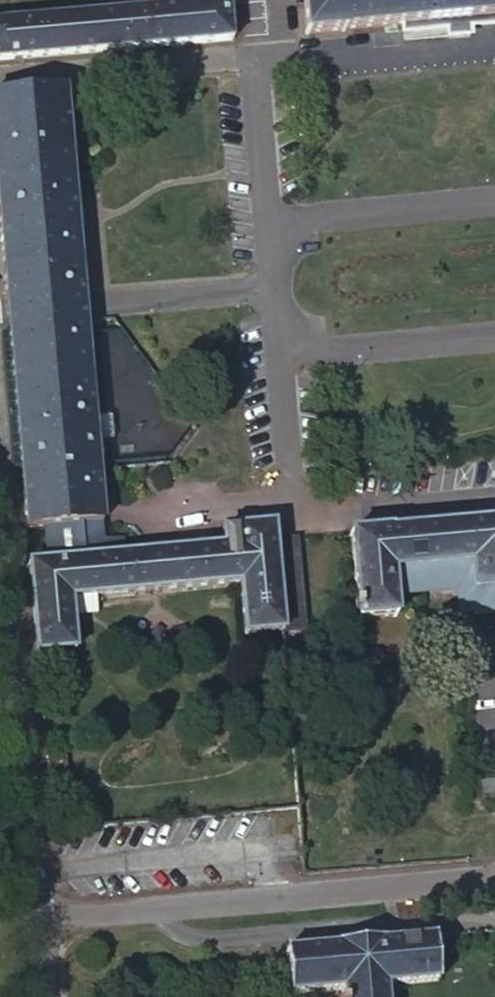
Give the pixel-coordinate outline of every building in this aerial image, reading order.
[(233,39),(229,0),(141,0),(141,7),(0,18),(0,58),(233,39)] [(306,28),(305,29),(306,32),(310,32),(310,31),(342,28),(342,29),(346,29),(346,28),(427,21),(494,15),(494,0),(304,0),(306,28)] [(66,87),(0,93),(0,229),(5,297),(82,290),(66,87)] [(82,290),(5,297),(7,311),(8,324),(85,316),(83,303),(82,290)] [(85,316),(8,324),(25,526),(43,525),(101,519),(85,316)] [(388,528),(388,526),(384,526),(384,527),(353,530),(353,529),(349,529),(349,533),(350,533),(357,613),(356,613),(356,617),(360,617),(360,616),(392,613),(392,614),(396,614),(396,610),(395,610),(391,567),(469,559),(471,585),(470,585),(470,589),(474,589),(474,588),(494,586),(494,518),(388,528)] [(101,519),(43,525),(45,551),(62,549),(63,556),(124,550),(122,535),(103,536),(101,519)] [(223,542),(124,550),(63,556),(46,557),(28,559),(28,563),(30,563),(32,596),(30,596),(31,600),(32,600),(36,647),(35,647),(36,651),(39,651),(39,649),(71,646),(72,648),(75,647),(75,643),(74,644),(70,595),(239,579),(244,628),(243,628),(243,632),(247,631),(247,630),(279,627),(279,628),(283,628),(282,624),(281,624),(274,537),(273,520),(231,524),(232,526),(222,527),(223,542)] [(295,535),(274,537),(281,624),(282,624),(283,628),(304,626),(295,535)] [(62,549),(45,551),(46,557),(63,556),(62,549)] [(389,989),(441,986),(437,940),(384,945),(384,944),(339,947),(339,949),(286,953),(290,996),(307,996),(343,994),(343,996),(389,996),(389,989)]
